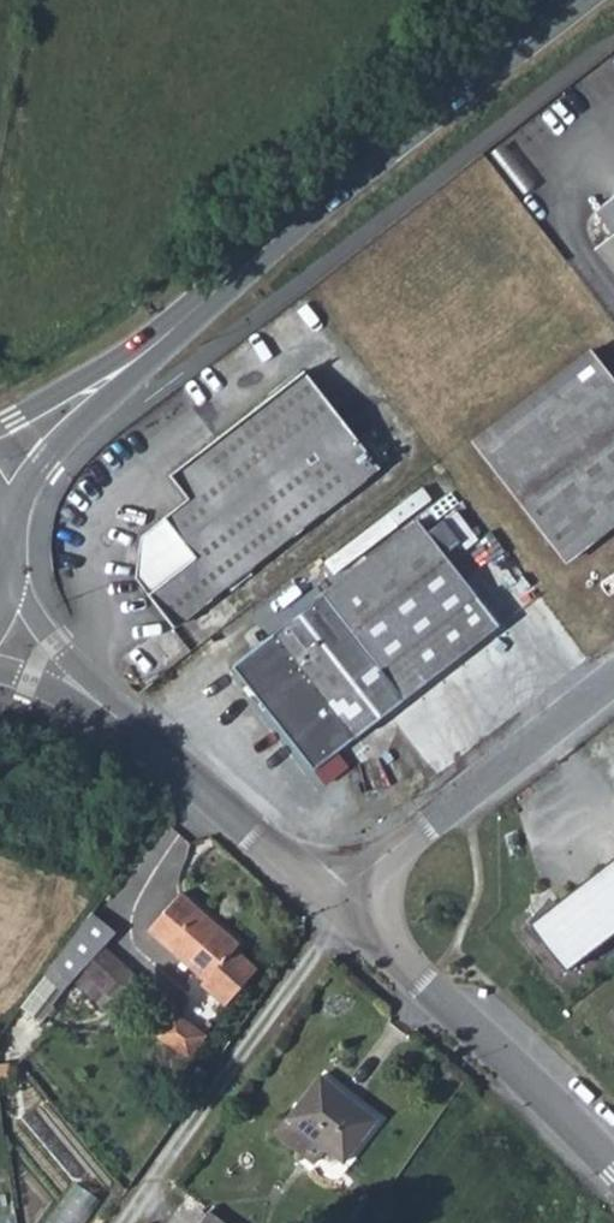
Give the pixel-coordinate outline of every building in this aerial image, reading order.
[(595,206),(613,230),(613,191),(595,206)] [(594,245),(613,270),(613,230),(594,245)] [(613,519),(613,376),(591,346),(472,440),(564,558),(613,519)] [(168,622),(376,464),(302,366),(165,469),(184,493),(135,532),(130,572),(168,622)] [(424,511),(415,518),(427,531),(435,526),(424,511)] [(301,775),(483,633),(459,603),(474,592),(443,550),(457,540),(442,521),(435,526),(427,531),(415,518),(218,671),(301,775)] [(459,603),(483,633),(498,623),(474,592),(459,603)] [(527,925),(564,972),(613,933),(613,857),(527,925)] [(176,891),(144,926),(201,976),(196,982),(220,1004),(252,968),(228,948),(232,943),(176,891)] [(81,928),(58,955),(91,985),(95,981),(116,998),(135,976),(81,928)] [(151,1033),(182,1056),(200,1035),(167,1010),(151,1033)] [(314,1073),(278,1114),(304,1137),(314,1146),(329,1160),(365,1119),(314,1073)] [(304,1137),(278,1114),(265,1128),(291,1150),(304,1137)] [(304,1137),(291,1150),(301,1161),(314,1146),(304,1137)] [(101,1198),(75,1181),(47,1222),(84,1222),(101,1198)] [(201,1222),(221,1222),(207,1214),(201,1222)]
